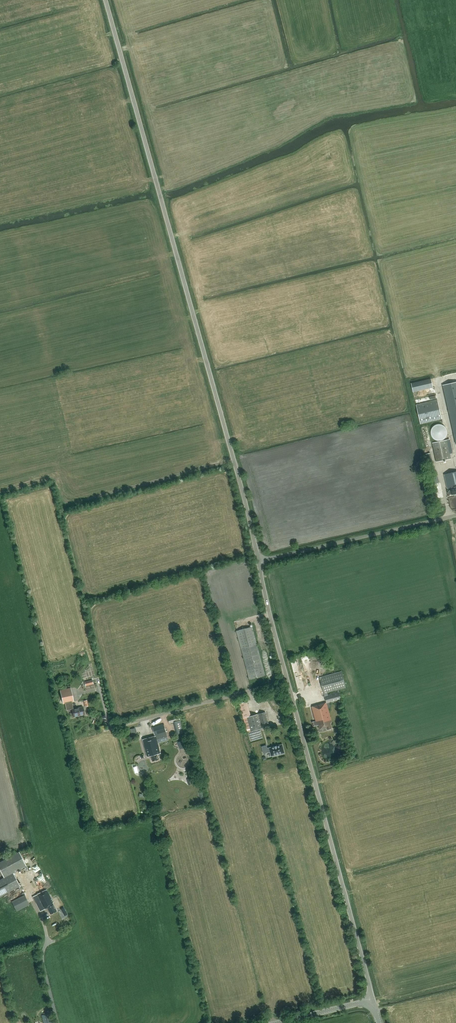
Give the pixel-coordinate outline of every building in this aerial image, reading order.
[(412,383),(414,391),(428,388),(426,379),(412,383)] [(443,385),(455,442),(455,382),(443,385)] [(429,401),(438,399),(435,387),(414,391),(416,402),(421,401),(420,398),(425,397),(425,400),(429,400),(429,401)] [(437,400),(416,405),(420,424),(442,419),(437,400)] [(433,426),(434,435),(447,435),(446,425),(433,426)] [(436,461),(451,458),(447,439),(442,440),(439,441),(432,442),(436,461)] [(451,490),(449,491),(448,493),(450,494),(452,494),(452,495),(455,494),(455,471),(444,474),(447,489),(451,488),(451,490)] [(432,474),(434,484),(440,482),(438,473),(432,474)] [(236,631),(249,680),(265,676),(252,626),(236,631)] [(339,692),(334,693),(329,695),(328,693),(346,688),(341,670),(319,677),(325,696),(324,696),(326,703),(311,707),(315,721),(311,722),(313,727),(317,725),(317,726),(319,725),(320,730),(327,728),(327,730),(332,729),(330,724),(332,723),(327,708),(331,706),(330,704),(342,700),(339,692)] [(72,713),(70,713),(71,717),(73,716),(84,714),(82,706),(71,709),(72,713)] [(261,728),(262,727),(269,726),(266,712),(247,717),(250,730),(251,737),(263,734),(261,728)] [(153,727),(155,735),(156,735),(166,732),(164,724),(153,727)] [(156,736),(158,743),(169,740),(166,732),(156,735),(156,736)] [(143,740),(147,757),(151,756),(152,761),(159,760),(157,754),(161,754),(156,736),(143,740)] [(262,747),(264,753),(270,751),(271,756),(285,753),(282,744),(269,748),(267,748),(266,745),(262,747)] [(20,886),(13,872),(0,879),(0,897),(20,886)] [(50,915),(56,912),(52,903),(53,903),(47,890),(33,897),(40,912),(47,908),(50,915)] [(11,902),(17,912),(30,905),(25,895),(11,902)] [(44,1022),(53,1022),(51,1013),(42,1015),(44,1022)]
